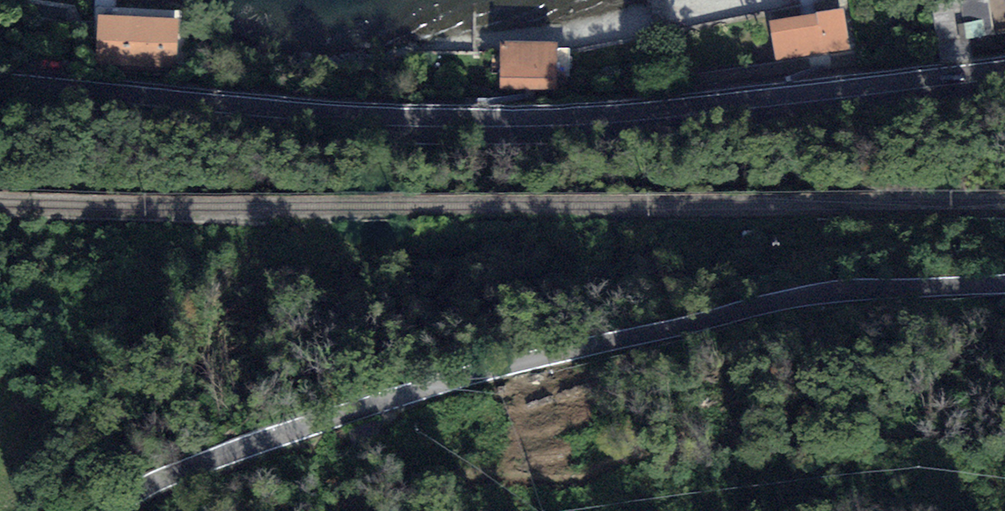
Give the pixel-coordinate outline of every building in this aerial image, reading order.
[(933,4),(942,69),(974,65),(970,40),(1004,35),(1004,0),(960,0),(933,4)] [(182,11),(96,10),(96,65),(189,65),(189,34),(182,34),(182,11)] [(843,11),(774,23),(781,62),(850,50),(843,11)] [(555,46),(505,46),(505,50),(505,91),(555,91),(555,50),(555,46)]
